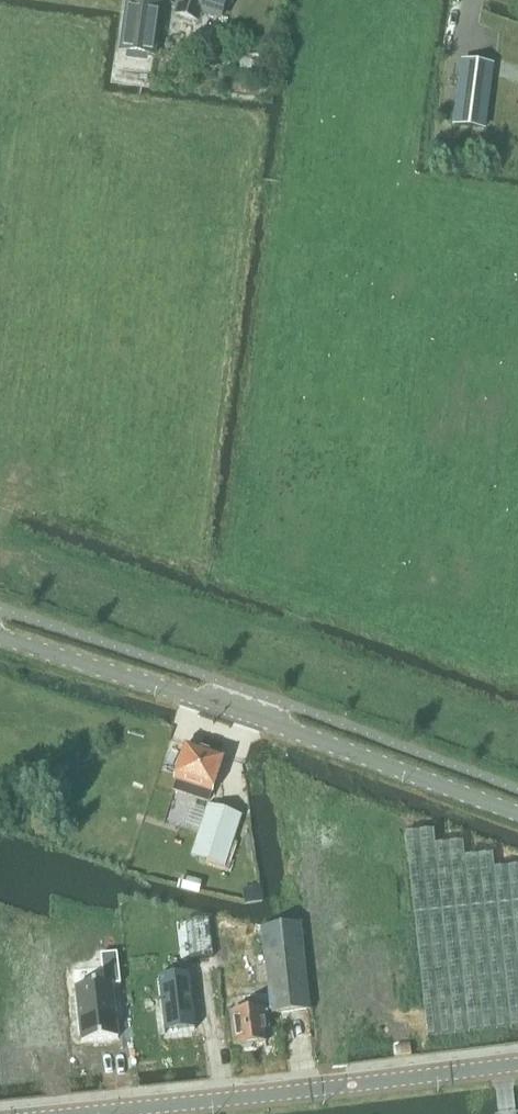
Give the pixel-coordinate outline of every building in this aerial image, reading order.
[(122,48),(152,52),(159,0),(128,0),(122,48)] [(226,0),(179,0),(178,6),(180,7),(178,16),(197,22),(200,13),(220,19),(226,0)] [(462,62),(453,125),(486,130),(494,66),(462,62)] [(176,74),(162,72),(161,83),(174,84),(176,74)] [(186,749),(173,792),(210,803),(223,761),(186,749)] [(225,868),(242,816),(207,805),(190,857),(225,868)] [(242,890),(244,905),(263,902),(260,886),(242,890)] [(243,989),(231,991),(232,997),(234,1013),(238,1047),(243,1046),(244,1049),(252,1048),(253,1045),(263,1044),(260,1016),(308,1011),(301,946),(278,948),(270,948),(266,949),(264,949),(264,961),(265,962),(265,970),(266,984),(267,987),(266,987),(243,989)] [(105,985),(76,989),(82,1044),(119,1039),(113,986),(121,985),(117,954),(101,956),(105,985)] [(372,987),(332,992),(336,1029),(384,1024),(382,997),(400,995),(395,956),(369,959),(372,987)] [(195,1030),(196,1030),(190,975),(189,975),(189,976),(160,979),(160,978),(159,978),(165,1033),(166,1033),(166,1030),(195,1027),(195,1030)]
